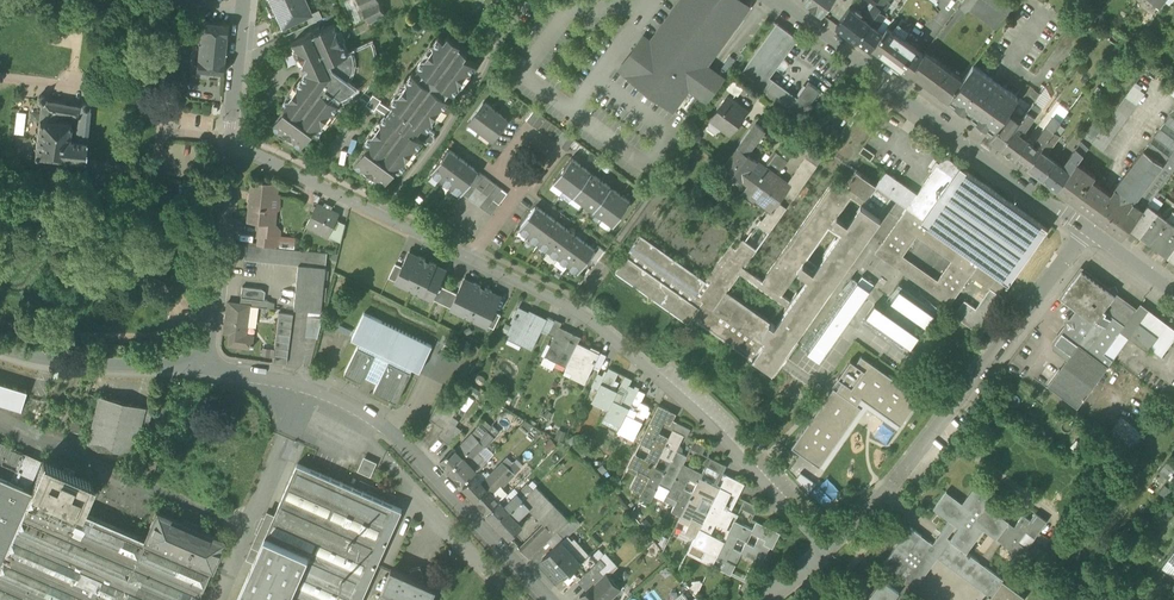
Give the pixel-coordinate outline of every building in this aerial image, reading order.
[(279,14),(275,5),(276,4),(274,0),(265,0),(273,17),(279,14)] [(276,4),(275,5),(279,14),(284,26),(306,16),(312,13),(306,0),(274,0),(276,4)] [(354,22),(366,16),(359,0),(344,0),(354,22)] [(369,22),(385,14),(379,0),(359,0),(366,16),(369,22)] [(674,109),(689,88),(706,101),(724,76),(707,64),(750,6),(742,0),(680,0),(650,40),(626,72),(627,73),(626,74),(674,109)] [(822,14),(832,0),(804,0),(822,14)] [(878,27),(888,13),(885,11),(891,3),(888,0),(886,0),(881,7),(870,21),(878,27)] [(1008,16),(1013,9),(1016,5),(1009,0),(986,0),(1008,16)] [(878,27),(870,21),(881,7),(875,3),(874,3),(864,17),(860,14),(862,12),(856,8),(855,10),(850,6),(836,25),(857,40),(870,49),(872,46),(883,31),(878,27)] [(319,10),(312,13),(306,16),(310,23),(323,17),(319,10)] [(196,70),(225,73),(230,24),(201,21),(196,70)] [(335,111),(340,103),(360,77),(349,53),(345,45),(346,42),(340,30),(338,29),(335,23),(315,32),(315,33),(313,34),(312,33),(292,42),(295,48),(294,50),(300,63),(303,64),(306,72),(297,83),(298,87),(290,97),(286,98),(282,103),(289,108),(313,126),(320,131),(324,125),(323,122),(331,112),(335,111)] [(742,72),(765,89),(773,78),(770,75),(777,66),(783,57),(797,38),(778,24),(742,72)] [(872,46),(901,67),(916,47),(887,26),(883,31),(872,46)] [(395,103),(391,108),(387,114),(386,113),(381,120),(381,124),(374,134),(370,134),(364,142),(371,147),(395,165),(402,170),(407,162),(407,158),(414,148),(418,148),(423,141),(427,143),(428,141),(431,142),(433,141),(434,140),(435,138),(435,136),(434,134),(435,132),(429,127),(434,120),(433,117),(441,107),(444,106),(450,98),(446,95),(450,89),(455,92),(460,85),(460,81),(467,71),(471,70),(476,63),(465,54),(468,51),(460,45),(461,43),(449,33),(444,39),(439,35),(433,43),(434,46),(426,57),(423,57),(417,65),(419,66),(424,70),(420,76),(415,73),(413,71),(407,78),(408,82),(400,92),(396,93),(391,100),(395,103)] [(619,67),(626,72),(650,40),(643,34),(619,67)] [(355,100),(360,96),(365,91),(369,86),(374,75),(376,64),(375,52),(372,42),(349,53),(360,77),(340,103),(343,105),(348,103),(355,100)] [(923,53),(916,47),(901,67),(909,73),(910,71),(923,53)] [(925,50),(923,53),(910,71),(917,76),(932,56),(925,50)] [(731,55),(722,67),(726,70),(735,58),(731,55)] [(185,58),(168,56),(167,66),(183,68),(185,58)] [(917,76),(947,99),(963,78),(932,56),(917,76)] [(789,63),(783,57),(777,66),(784,69),(789,63)] [(948,99),(967,113),(992,78),(973,64),(963,78),(947,99),(948,99)] [(419,66),(415,73),(420,76),(424,70),(419,66)] [(726,86),(738,95),(744,88),(732,78),(726,86)] [(798,96),(773,78),(765,89),(769,92),(768,93),(772,97),(773,95),(790,107),(788,109),(798,116),(808,102),(810,103),(820,90),(809,81),(798,96)] [(998,83),(992,78),(967,113),(973,117),(998,83)] [(1018,97),(998,83),(973,117),(992,131),(1008,110),(1011,107),(1018,97)] [(376,107),(386,113),(387,114),(391,108),(380,101),(382,99),(373,93),(372,96),(365,91),(360,96),(368,101),(366,103),(375,109),(376,107)] [(39,118),(55,120),(56,111),(62,112),(64,106),(65,106),(66,103),(45,100),(45,97),(44,95),(41,95),(39,95),(37,97),(37,100),(39,103),(41,103),(39,118)] [(1091,141),(1103,150),(1136,104),(1125,95),(1091,141)] [(727,96),(710,119),(722,128),(730,134),(747,110),(727,96)] [(480,129),(481,130),(496,109),(484,100),(469,121),(471,122),(480,129)] [(80,105),(71,104),(71,107),(73,107),(71,114),(78,115),(76,139),(86,141),(90,109),(88,109),(89,107),(89,105),(88,103),(87,102),(85,101),(83,102),(81,103),(80,105)] [(64,106),(62,112),(71,114),(73,107),(71,107),(71,104),(66,103),(65,106),(64,106)] [(1001,147),(1014,157),(1026,140),(1027,139),(1018,133),(1020,130),(1022,131),(1039,108),(1033,103),(1026,112),(1021,120),(1001,147)] [(1011,107),(1008,110),(1021,120),(1026,112),(1019,107),(1016,111),(1011,107)] [(311,128),(313,126),(289,108),(288,110),(285,108),(272,126),(279,131),(283,131),(293,138),(294,142),(301,148),(314,130),(311,128)] [(848,122),(851,125),(861,110),(858,108),(848,122)] [(508,118),(496,109),(481,130),(482,130),(491,137),(493,139),(508,118)] [(526,120),(532,124),(540,113),(535,109),(526,120)] [(1164,121),(1173,129),(1173,109),(1164,121)] [(1001,147),(1021,120),(1008,110),(992,131),(988,137),(1001,147)] [(1052,116),(1060,122),(1064,117),(1056,111),(1052,116)] [(532,124),(538,129),(546,117),(540,113),(532,124)] [(1014,157),(1027,166),(1053,132),(1060,122),(1052,116),(1034,141),(1036,142),(1033,146),(1026,140),(1014,157)] [(84,160),(86,141),(76,139),(68,138),(70,122),(55,120),(39,118),(35,154),(79,159),(84,160)] [(538,129),(544,133),(552,122),(546,118),(538,129)] [(720,130),(722,128),(710,119),(709,122),(708,125),(717,131),(720,130)] [(1144,148),(1163,162),(1173,148),(1173,144),(1170,141),(1173,136),(1173,129),(1164,121),(1144,148)] [(480,129),(471,122),(466,127),(476,135),(480,129)] [(544,133),(549,137),(557,126),(552,122),(544,133)] [(755,123),(738,146),(746,152),(764,129),(755,123)] [(834,142),(841,132),(829,123),(822,133),(834,142)] [(549,137),(555,141),(563,130),(557,126),(549,137)] [(491,137),(482,130),(478,135),(488,142),(491,137)] [(555,141),(561,145),(569,135),(563,130),(555,141)] [(1027,166),(1040,175),(1052,159),(1046,154),(1059,136),(1053,132),(1027,166)] [(561,145),(566,150),(575,139),(569,135),(561,145)] [(1075,147),(1083,153),(1088,146),(1080,140),(1075,147)] [(815,142),(806,156),(818,164),(827,151),(815,142)] [(748,183),(752,186),(766,167),(746,152),(738,146),(724,166),(734,173),(731,178),(739,183),(742,179),(748,183)] [(863,146),(859,152),(870,160),(875,154),(863,146)] [(393,167),(395,165),(371,147),(370,149),(367,147),(354,165),(361,170),(365,170),(375,177),(376,181),(383,187),(396,169),(393,167)] [(1056,162),(1055,160),(1042,177),(1057,188),(1077,161),(1083,153),(1075,147),(1062,166),(1056,162)] [(441,179),(442,179),(459,156),(458,155),(458,156),(449,149),(450,148),(449,148),(431,172),(432,173),(432,172),(441,179)] [(1144,148),(1110,193),(1105,199),(1134,221),(1147,204),(1157,189),(1173,168),(1173,148),(1163,162),(1144,148)] [(593,161),(597,155),(592,151),(587,157),(593,161)] [(788,160),(777,152),(770,162),(781,170),(788,160)] [(907,207),(923,218),(960,166),(944,155),(917,193),(907,207)] [(451,186),(451,187),(469,163),(468,163),(460,157),(460,156),(459,156),(442,179),(442,180),(451,186)] [(564,187),(564,188),(582,164),(581,164),(572,157),(572,156),(554,180),(554,181),(555,180),(564,187)] [(809,176),(818,164),(806,156),(797,167),(799,169),(809,176)] [(601,158),(597,164),(607,171),(611,166),(601,158)] [(1055,160),(1052,159),(1040,175),(1042,177),(1055,160)] [(1057,188),(1086,210),(1103,187),(1092,179),(1095,175),(1077,161),(1057,188)] [(469,164),(469,163),(451,187),(452,187),(461,193),(461,194),(461,195),(462,193),(471,182),(479,171),(479,170),(478,170),(469,164)] [(574,195),(592,171),(591,171),(582,165),(582,164),(564,188),(565,188),(574,194),(574,195)] [(960,166),(923,218),(921,221),(980,263),(1007,282),(1009,283),(1047,228),(960,166)] [(787,182),(766,167),(752,186),(760,192),(755,198),(756,199),(771,210),(772,211),(778,202),(785,193),(791,185),(789,183),(787,182)] [(787,182),(789,183),(799,169),(797,167),(787,182)] [(809,176),(799,169),(789,183),(791,185),(785,193),(793,198),(809,176)] [(471,182),(476,186),(485,175),(479,171),(471,182)] [(583,202),(584,202),(601,179),(601,178),(600,178),(592,172),(592,171),(574,195),(574,196),(575,195),(583,201),(583,202)] [(712,280),(775,325),(786,310),(784,309),(797,291),(799,293),(809,278),(798,269),(803,263),(814,271),(825,256),(823,255),(835,237),(837,239),(843,230),(832,222),(837,215),(848,223),(861,205),(878,216),(892,196),(876,185),(856,171),(842,190),(832,183),(762,280),(744,267),(724,253),(705,280),(640,234),(630,248),(700,298),(712,280)] [(886,171),(876,185),(892,196),(899,201),(909,187),(886,171)] [(476,186),(482,191),(491,179),(485,175),(476,186)] [(482,191),(488,195),(496,184),(491,179),(482,191)] [(593,210),(612,186),(611,185),(611,186),(602,179),(601,179),(584,202),(585,203),(585,202),(594,209),(593,210)] [(657,179),(650,188),(656,192),(663,183),(657,179)] [(555,180),(554,181),(550,187),(560,194),(564,188),(564,187),(555,180)] [(257,222),(267,223),(271,196),(276,196),(278,184),(251,181),(246,221),(257,222)] [(462,193),(468,197),(476,186),(471,182),(462,193)] [(753,202),(756,199),(755,198),(760,192),(752,186),(748,183),(740,193),(753,202)] [(488,195),(494,199),(502,188),(496,184),(488,195)] [(468,197),(474,202),(482,191),(476,186),(468,197)] [(603,216),(604,217),(621,193),(620,193),(611,187),(612,186),(593,210),(594,210),(594,209),(603,216)] [(917,193),(909,187),(899,201),(907,207),(917,193)] [(1103,187),(1086,210),(1093,215),(1110,192),(1103,187)] [(494,199),(499,203),(508,192),(502,188),(494,199)] [(565,188),(561,193),(570,200),(574,195),(574,194),(565,188)] [(474,202),(480,206),(488,195),(482,191),(474,202)] [(622,194),(621,193),(604,217),(613,224),(614,225),(632,200),(631,200),(630,201),(622,194)] [(480,206),(485,210),(494,199),(488,195),(480,206)] [(574,196),(574,195),(570,201),(579,208),(583,202),(583,201),(575,195),(574,196)] [(273,224),(276,196),(271,196),(267,223),(273,224)] [(485,210),(491,214),(499,203),(494,199),(485,210)] [(1122,236),(1130,225),(1134,221),(1105,199),(1094,215),(1122,236)] [(769,232),(786,208),(778,202),(772,211),(771,210),(763,221),(761,219),(757,224),(769,232)] [(308,223),(330,234),(337,220),(340,214),(318,203),(308,223)] [(1130,225),(1140,233),(1157,211),(1147,204),(1134,221),(1130,225)] [(519,228),(529,235),(546,212),(536,205),(519,228)] [(792,337),(878,216),(861,205),(848,223),(837,215),(832,222),(843,230),(837,239),(835,237),(823,255),(825,256),(814,271),(803,263),(798,269),(809,278),(799,293),(797,291),(784,309),(786,310),(775,325),(792,337)] [(978,265),(980,263),(921,221),(923,218),(907,207),(875,252),(895,266),(903,255),(917,236),(951,260),(937,280),(930,291),(949,305),(971,276),(978,265)] [(1140,233),(1150,240),(1166,218),(1157,211),(1140,233)] [(529,235),(539,243),(556,220),(546,212),(529,235)] [(604,217),(599,223),(609,230),(613,224),(604,217)] [(1159,247),(1173,228),(1173,224),(1166,218),(1150,240),(1159,247)] [(329,236),(341,242),(346,223),(337,220),(330,234),(329,236)] [(539,243),(549,250),(566,227),(556,220),(539,243)] [(257,222),(255,245),(271,247),(273,224),(267,223),(257,222)] [(276,224),(273,224),(271,247),(278,247),(280,235),(280,229),(276,224)] [(549,250),(559,257),(576,234),(566,227),(549,250)] [(1169,255),(1173,248),(1173,228),(1159,247),(1169,255)] [(559,257),(568,264),(585,241),(576,234),(559,257)] [(280,235),(278,247),(288,248),(293,249),(294,237),(280,235)] [(735,249),(750,259),(756,250),(742,239),(736,248),(735,249)] [(595,248),(585,241),(568,264),(578,272),(590,257),(595,249),(595,248)] [(278,247),(271,247),(255,245),(246,244),(244,260),(298,265),(298,264),(299,250),(293,249),(288,248),(278,247)] [(590,257),(595,261),(604,249),(598,244),(595,248),(595,249),(590,257)] [(724,253),(744,267),(750,259),(735,249),(736,248),(730,244),(724,253)] [(798,342),(792,337),(775,325),(712,280),(700,298),(630,248),(625,254),(626,255),(616,270),(688,322),(692,316),(774,375),(798,342)] [(299,250),(298,264),(325,267),(326,252),(299,250)] [(431,298),(432,299),(439,285),(447,269),(446,268),(445,271),(436,267),(437,264),(430,261),(429,263),(425,261),(426,259),(419,256),(418,258),(409,254),(410,251),(402,267),(395,281),(396,281),(397,279),(409,284),(408,287),(420,293),(421,290),(433,296),(431,298)] [(937,280),(903,255),(895,266),(930,291),(937,280)] [(568,264),(559,257),(554,263),(564,270),(568,264)] [(980,263),(978,265),(996,278),(988,288),(989,289),(990,288),(998,294),(1007,282),(980,263)] [(320,312),(325,267),(298,264),(298,265),(293,309),(320,312)] [(389,278),(395,281),(402,267),(396,264),(389,278)] [(971,276),(988,288),(996,278),(978,265),(971,276)] [(1106,289),(1110,287),(1081,266),(1058,297),(1075,310),(1069,317),(1063,318),(1064,324),(1051,342),(1052,348),(1066,358),(1070,353),(1055,341),(1062,332),(1063,333),(1068,327),(1067,321),(1073,320),(1080,310),(1077,308),(1062,296),(1081,270),(1106,289)] [(1080,310),(1094,320),(1114,294),(1112,293),(1110,287),(1106,289),(1081,270),(1062,296),(1077,308),(1080,310)] [(862,275),(858,281),(870,289),(874,284),(862,275)] [(487,325),(488,325),(494,311),(502,296),(501,295),(500,298),(491,294),(492,291),(486,288),(485,290),(480,288),(481,286),(475,282),(473,285),(465,281),(466,278),(465,278),(457,293),(451,307),(450,307),(451,308),(453,305),(464,311),(463,313),(475,319),(476,317),(488,322),(487,325)] [(820,360),(870,289),(858,281),(808,351),(820,360)] [(432,299),(451,307),(457,293),(439,285),(432,299)] [(1110,287),(1112,293),(1114,294),(1135,310),(1131,316),(1158,336),(1150,347),(1161,355),(1173,338),(1173,328),(1140,303),(1137,307),(1116,292),(1118,291),(1116,285),(1110,287)] [(241,297),(260,299),(262,289),(242,286),(241,297)] [(985,294),(998,304),(1003,297),(998,294),(990,288),(989,289),(985,294)] [(935,314),(899,289),(891,301),(926,326),(935,314)] [(954,314),(979,332),(998,304),(985,294),(976,308),(964,300),(954,314)] [(1047,384),(1077,406),(1129,336),(1147,350),(1150,347),(1158,336),(1131,316),(1135,310),(1114,294),(1094,320),(1080,310),(1073,320),(1067,321),(1068,327),(1063,333),(1062,332),(1055,341),(1070,353),(1066,358),(1047,384)] [(255,306),(266,308),(267,300),(260,299),(241,297),(240,303),(249,305),(255,306)] [(224,332),(229,333),(245,335),(245,334),(246,326),(249,305),(240,303),(228,302),(224,332)] [(919,336),(875,304),(866,316),(911,347),(919,336)] [(255,306),(249,305),(246,326),(253,327),(255,306)] [(508,337),(532,349),(541,331),(547,319),(546,319),(536,314),(535,316),(519,308),(512,322),(515,324),(508,337)] [(488,325),(494,328),(501,314),(494,311),(488,325)] [(272,362),(287,364),(294,314),(279,312),(274,349),(273,357),(272,362)] [(374,391),(397,402),(412,372),(411,372),(413,367),(420,371),(433,346),(364,313),(352,338),(361,342),(359,346),(358,346),(345,373),(362,381),(364,377),(378,383),(374,391)] [(306,337),(317,338),(322,317),(309,315),(306,337)] [(548,334),(548,333),(555,320),(547,316),(546,319),(547,319),(541,331),(548,334)] [(555,318),(555,320),(548,333),(555,336),(560,326),(560,325),(561,326),(562,322),(555,318)] [(558,358),(568,363),(578,342),(581,336),(573,332),(572,335),(566,332),(567,330),(560,326),(555,336),(545,356),(556,361),(558,358)] [(250,335),(245,334),(245,335),(229,333),(227,344),(249,347),(251,347),(251,344),(249,344),(250,335)] [(599,352),(578,342),(568,363),(567,364),(575,368),(573,373),(571,376),(585,383),(594,365),(600,353),(599,352)] [(260,356),(273,357),(274,349),(262,347),(260,356)] [(594,365),(600,368),(607,355),(599,351),(599,352),(600,353),(594,365)] [(843,380),(837,389),(834,387),(792,446),(820,466),(820,465),(862,407),(857,404),(862,397),(900,424),(901,425),(920,397),(861,355),(856,363),(851,359),(838,377),(843,380)] [(556,361),(545,356),(541,363),(552,369),(556,361)] [(566,366),(567,364),(568,363),(558,358),(556,361),(566,366)] [(567,364),(566,366),(565,369),(573,373),(575,368),(567,364)] [(592,400),(608,408),(613,399),(618,390),(611,387),(619,372),(609,367),(605,375),(598,389),(592,400)] [(591,385),(598,389),(605,375),(598,372),(591,385)] [(625,391),(626,392),(629,384),(632,379),(625,375),(619,388),(625,391)] [(832,386),(834,387),(837,389),(843,380),(838,377),(832,386)] [(20,410),(26,390),(0,382),(0,403),(20,410)] [(462,388),(469,392),(472,386),(465,383),(462,388)] [(604,417),(620,425),(626,413),(627,413),(632,402),(638,389),(629,384),(626,392),(625,391),(620,402),(613,399),(608,408),(604,417)] [(618,390),(613,399),(620,402),(625,391),(619,388),(618,390)] [(638,405),(639,405),(641,401),(646,393),(638,389),(632,402),(638,405)] [(468,395),(460,407),(466,412),(475,400),(468,395)] [(87,443),(121,451),(133,454),(137,438),(145,407),(98,396),(87,443)] [(897,428),(900,424),(862,397),(857,404),(862,407),(820,465),(824,468),(867,407),(897,428)] [(438,407),(444,411),(448,405),(441,401),(438,407)] [(633,416),(627,413),(626,413),(620,425),(618,430),(617,431),(634,439),(650,406),(641,401),(639,405),(638,405),(633,416)] [(638,405),(632,402),(627,413),(633,416),(638,405)] [(436,424),(444,429),(449,422),(452,417),(457,411),(448,405),(444,411),(436,424)] [(642,493),(655,466),(660,456),(670,437),(659,432),(664,421),(671,424),(673,420),(677,413),(659,405),(640,442),(651,448),(645,458),(635,453),(628,466),(638,471),(636,475),(630,487),(642,493)] [(152,409),(145,407),(137,438),(145,440),(152,409)] [(430,420),(436,424),(444,411),(438,407),(430,420)] [(894,426),(877,416),(868,430),(885,441),(894,426)] [(1144,434),(1121,416),(1103,440),(1126,457),(1144,434)] [(452,417),(449,422),(455,426),(458,421),(452,417)] [(618,430),(620,425),(604,417),(602,422),(618,430)] [(485,419),(480,425),(487,431),(488,430),(491,425),(485,419)] [(462,431),(455,426),(449,422),(444,429),(438,436),(451,446),(462,431)] [(684,435),(687,436),(691,428),(677,422),(674,429),(684,434),(684,435)] [(491,425),(488,430),(495,437),(500,431),(492,424),(491,425)] [(479,440),(480,440),(487,431),(480,425),(473,434),(479,440)] [(566,432),(558,429),(555,438),(563,441),(566,432)] [(660,483),(670,488),(683,463),(687,455),(677,449),(684,435),(684,434),(674,429),(670,437),(660,456),(670,461),(665,471),(655,466),(642,493),(640,495),(651,500),(654,495),(660,483)] [(480,440),(479,440),(484,445),(486,447),(487,446),(495,437),(488,430),(487,431),(480,440)] [(457,452),(462,457),(467,452),(473,446),(479,440),(473,434),(472,433),(458,448),(460,450),(457,452)] [(556,445),(551,439),(547,442),(548,442),(544,446),(548,451),(556,445)] [(473,446),(479,451),(484,445),(479,440),(473,446)] [(706,446),(695,440),(691,448),(702,453),(706,446)] [(0,442),(0,476),(10,481),(23,452),(0,442)] [(484,445),(479,451),(488,460),(494,453),(487,446),(486,447),(484,445)] [(467,453),(472,457),(479,451),(473,446),(467,452),(467,453)] [(440,463),(448,471),(462,458),(462,457),(457,452),(456,451),(454,448),(440,462),(440,463)] [(134,454),(133,454),(121,451),(119,459),(131,464),(131,465),(132,459),(134,454)] [(466,461),(465,461),(475,472),(476,473),(488,460),(479,451),(472,457),(470,460),(466,461)] [(43,461),(23,452),(10,481),(30,490),(43,461)] [(467,453),(467,452),(462,457),(462,458),(465,461),(466,461),(470,460),(472,457),(467,453)] [(373,464),(368,475),(370,477),(377,463),(364,457),(357,471),(361,472),(366,461),(373,464)] [(707,465),(720,471),(724,464),(711,457),(707,465)] [(465,461),(462,458),(448,471),(461,485),(475,472),(465,461)] [(140,461),(132,459),(131,465),(131,464),(129,471),(137,475),(140,461)] [(494,469),(500,475),(508,467),(510,465),(504,460),(494,469)] [(510,465),(508,467),(515,474),(521,467),(514,460),(510,465)] [(43,461),(30,490),(78,512),(79,511),(91,482),(43,461)] [(361,472),(368,475),(373,464),(366,461),(361,472)] [(1159,473),(1168,480),(1173,472),(1173,468),(1167,462),(1159,473)] [(672,511),(681,515),(693,492),(684,488),(689,477),(698,482),(700,477),(703,472),(683,463),(670,488),(667,494),(677,499),(672,511)] [(402,510),(297,464),(265,535),(311,555),(311,556),(291,599),(361,599),(402,510)] [(626,470),(636,475),(638,471),(628,466),(626,470)] [(505,480),(500,485),(503,488),(516,475),(515,474),(508,467),(500,475),(505,480)] [(486,478),(491,484),(500,475),(494,469),(490,474),(486,478)] [(475,476),(481,483),(486,478),(490,474),(488,471),(486,473),(484,471),(478,473),(475,476)] [(816,482),(801,471),(796,478),(809,492),(816,482)] [(731,493),(735,495),(742,481),(727,474),(721,486),(732,492),(731,493)] [(491,484),(487,489),(492,494),(500,485),(505,480),(500,475),(491,484)] [(145,540),(143,539),(138,536),(79,511),(78,512),(30,490),(10,481),(0,476),(0,599),(119,599),(145,540)] [(475,501),(487,489),(481,483),(475,476),(463,487),(475,501)] [(685,531),(695,536),(696,536),(708,512),(705,511),(698,508),(704,497),(710,500),(713,502),(721,487),(720,487),(700,477),(698,482),(693,492),(681,515),(691,520),(685,531)] [(491,484),(486,478),(481,483),(487,489),(491,484)] [(822,503),(835,492),(825,480),(812,491),(822,503)] [(934,508),(950,520),(956,524),(959,527),(950,538),(949,539),(970,554),(970,553),(967,551),(984,529),(996,538),(1009,521),(987,505),(996,494),(979,481),(962,503),(946,491),(934,508)] [(527,483),(517,494),(522,499),(532,488),(527,483)] [(670,488),(660,483),(654,495),(664,500),(667,494),(670,488)] [(492,494),(499,502),(509,493),(503,488),(500,485),(492,494)] [(1171,490),(1164,485),(1158,493),(1165,498),(1171,490)] [(529,508),(538,518),(553,504),(536,486),(523,500),(530,507),(529,508)] [(713,564),(717,555),(725,540),(724,540),(711,533),(716,522),(727,527),(734,514),(723,508),(731,493),(732,492),(721,486),(720,487),(721,487),(713,502),(708,512),(696,536),(695,536),(687,552),(713,564)] [(476,501),(487,514),(499,502),(492,494),(487,489),(475,501),(476,501)] [(509,493),(499,502),(501,504),(504,507),(517,494),(513,489),(509,493)] [(517,494),(504,507),(509,512),(522,499),(517,494)] [(710,500),(704,497),(698,508),(705,511),(710,500)] [(522,499),(509,512),(517,520),(519,518),(529,508),(530,507),(523,500),(522,499)] [(741,507),(754,513),(758,506),(745,499),(741,507)] [(487,514),(489,516),(501,504),(499,502),(487,514),(488,514),(487,514)] [(497,524),(509,512),(504,507),(501,504),(489,516),(497,524)] [(568,520),(553,504),(538,518),(544,524),(544,523),(554,534),(556,532),(568,520)] [(156,511),(143,539),(145,540),(211,569),(223,541),(196,529),(181,522),(156,511)] [(524,524),(519,518),(517,520),(509,512),(497,524),(496,524),(509,538),(524,524)] [(1030,519),(1041,528),(1046,521),(1035,513),(1030,519)] [(1002,543),(1020,556),(1027,547),(1018,541),(1026,530),(1035,537),(1041,528),(1030,519),(1023,514),(1015,526),(1002,543)] [(573,515),(568,520),(576,527),(581,522),(573,515)] [(181,522),(196,529),(199,523),(184,516),(181,522)] [(730,529),(724,540),(725,540),(717,555),(726,559),(721,569),(731,574),(742,552),(755,559),(754,560),(762,564),(770,546),(773,547),(773,546),(779,533),(780,533),(771,528),(757,521),(753,529),(734,519),(730,529)] [(556,532),(563,539),(568,535),(576,527),(568,520),(556,532)] [(941,552),(960,567),(970,554),(949,539),(950,538),(947,536),(956,524),(950,520),(933,543),(924,556),(933,562),(941,552)] [(996,538),(1002,543),(1015,526),(1009,521),(996,538)] [(519,548),(529,558),(547,541),(554,534),(544,523),(544,524),(519,548)] [(907,579),(924,556),(933,543),(911,527),(884,562),(906,578),(907,579)] [(563,539),(556,532),(554,534),(547,541),(554,549),(561,542),(563,539)] [(637,532),(629,539),(634,546),(643,540),(637,532)] [(563,539),(561,542),(580,562),(589,554),(574,538),(572,540),(568,535),(563,539)] [(237,599),(291,599),(311,556),(265,536),(237,599)] [(145,540),(119,599),(197,599),(211,569),(145,540)] [(543,559),(559,576),(567,568),(570,571),(577,565),(580,562),(561,542),(554,549),(543,559)] [(598,548),(591,555),(597,561),(600,558),(604,553),(598,548)] [(604,553),(600,558),(606,564),(599,571),(606,578),(618,566),(605,552),(604,553)] [(979,561),(970,574),(960,567),(941,552),(933,562),(924,556),(907,579),(906,578),(899,589),(900,589),(902,591),(896,599),(906,599),(938,557),(988,595),(990,596),(994,591),(976,578),(985,565),(979,561)] [(1161,569),(1173,578),(1173,552),(1161,569)] [(577,565),(584,574),(597,561),(591,555),(590,553),(589,554),(580,562),(577,565)] [(970,554),(960,567),(970,574),(979,561),(970,554)] [(600,558),(597,561),(584,574),(582,576),(587,582),(589,580),(588,580),(599,570),(599,571),(606,564),(600,558)] [(758,571),(762,564),(754,560),(750,568),(758,571)] [(976,578),(994,591),(1003,580),(1003,579),(985,565),(976,578)] [(382,591),(401,599),(431,599),(437,588),(424,582),(422,576),(415,579),(391,568),(381,591),(382,591)] [(743,580),(751,584),(752,582),(758,571),(750,568),(743,580)] [(593,585),(594,584),(609,599),(610,599),(619,592),(606,578),(599,571),(599,570),(588,580),(589,580),(593,585)] [(900,589),(899,589),(882,577),(865,599),(853,590),(845,599),(891,599),(900,589)] [(1003,580),(994,591),(990,596),(988,595),(984,599),(1023,599),(1025,597),(1003,580)] [(594,584),(593,585),(580,597),(583,599),(609,599),(594,584)] [(382,591),(378,599),(401,599),(382,591)]
